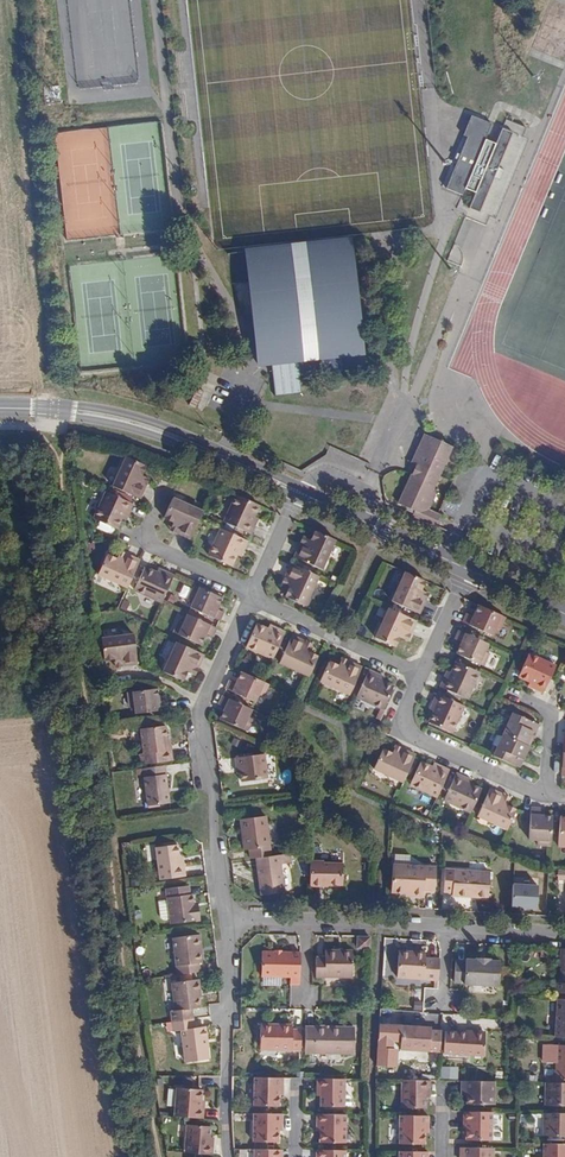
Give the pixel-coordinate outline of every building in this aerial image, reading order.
[(490,123),(467,115),(459,136),(465,138),(444,187),(459,195),(465,188),(485,139),(490,123)] [(495,143),(485,139),(465,188),(475,192),(465,217),(486,226),(489,217),(492,218),(525,137),(522,136),(526,127),(506,119),(495,143)] [(353,257),(351,239),(245,251),(248,283),(257,364),(298,359),(300,374),(323,371),(321,357),(363,352),(353,257)] [(456,244),(454,243),(447,261),(460,267),(461,265),(462,263),(463,260),(463,257),(462,254),(462,251),(460,249),(458,246),(456,244)] [(227,265),(242,265),(242,251),(227,251),(227,265)] [(188,405),(195,408),(203,391),(197,388),(188,405)] [(452,447),(424,434),(418,448),(422,450),(416,465),(414,470),(398,504),(414,511),(412,516),(435,526),(440,515),(427,510),(435,493),(431,491),(452,447)] [(422,450),(418,448),(411,463),(416,465),(422,450)] [(129,457),(115,488),(136,497),(140,499),(147,483),(142,481),(144,477),(141,475),(146,464),(129,457)] [(94,518),(117,528),(121,518),(123,518),(127,510),(130,510),(133,503),(106,491),(94,518)] [(259,505),(236,495),(224,521),(251,534),(255,525),(251,523),(254,516),(259,505)] [(202,513),(169,498),(161,517),(173,522),(173,524),(177,526),(175,532),(190,539),(199,519),(202,513)] [(247,541),(221,529),(208,555),(231,566),(236,554),(240,547),(244,549),(247,541)] [(319,567),(332,539),(315,531),(311,541),(308,540),(307,544),(301,541),(295,556),(319,567)] [(99,571),(129,585),(138,564),(140,560),(125,553),(122,558),(117,557),(116,559),(106,555),(99,571)] [(303,603),(316,575),(291,564),(284,578),(290,581),(287,586),(290,587),(286,595),(303,603)] [(135,590),(161,602),(173,575),(165,572),(164,574),(157,570),(156,573),(145,568),(135,590)] [(420,590),(425,581),(408,573),(395,602),(420,613),(426,599),(421,597),(424,592),(420,590)] [(191,607),(220,620),(226,607),(219,604),(222,596),(195,584),(190,596),(194,599),(191,607)] [(499,630),(505,617),(478,605),(475,611),(469,608),(466,615),(463,622),(468,625),(491,635),(494,627),(499,630)] [(378,638),(395,646),(399,637),(403,638),(405,634),(409,636),(416,620),(391,609),(378,638)] [(216,628),(188,615),(183,624),(179,621),(173,632),(201,644),(204,639),(210,641),(216,628)] [(274,655),(285,632),(276,628),(275,631),(268,627),(267,629),(256,624),(247,643),(274,655)] [(485,649),(488,643),(464,633),(459,630),(456,636),(453,644),(459,647),(456,654),(459,655),(484,665),(490,651),(485,649)] [(119,657),(120,662),(136,661),(132,633),(101,637),(104,659),(114,658),(119,657)] [(311,672),(318,657),(308,652),(310,648),(304,645),(306,642),(291,635),(281,658),(311,672)] [(165,672),(183,680),(187,671),(190,672),(193,667),(197,669),(204,654),(197,652),(179,644),(165,672)] [(533,688),(542,692),(553,666),(527,654),(517,676),(529,682),(529,683),(534,685),(533,688)] [(328,662),(322,676),(351,690),(361,667),(347,660),(345,665),(340,662),(338,666),(328,662)] [(466,699),(478,672),(456,662),(451,673),(450,672),(446,680),(443,679),(440,687),(466,699)] [(358,694),(385,706),(394,687),(382,681),(383,680),(376,677),(377,674),(368,670),(358,694)] [(232,675),(226,688),(255,702),(258,694),(264,697),(269,684),(262,681),(241,672),(238,678),(232,675)] [(135,712),(167,708),(165,698),(159,699),(158,695),(157,687),(127,691),(129,704),(134,704),(135,712)] [(451,732),(463,706),(437,694),(433,702),(436,704),(432,711),(434,711),(429,722),(451,732)] [(223,713),(220,719),(247,732),(253,719),(248,716),(251,709),(223,696),(216,710),(223,713)] [(535,732),(539,724),(512,713),(503,734),(529,746),(533,738),(530,737),(533,731),(535,732)] [(165,725),(141,728),(144,752),(140,753),(141,764),(173,760),(172,749),(168,749),(165,725)] [(529,746),(503,734),(493,756),(519,768),(523,759),(520,758),(523,752),(525,753),(529,746)] [(374,766),(404,779),(414,759),(415,755),(399,747),(397,753),(393,751),(392,754),(382,749),(374,766)] [(263,748),(235,752),(236,767),(239,766),(241,779),(267,776),(263,748)] [(410,785),(437,797),(449,770),(441,766),(439,769),(432,766),(432,767),(420,762),(410,785)] [(169,802),(165,766),(143,768),(147,804),(147,805),(159,804),(159,803),(169,802)] [(445,801),(471,812),(481,790),(470,784),(470,783),(463,780),(465,777),(457,774),(445,801)] [(478,816),(507,829),(516,810),(506,806),(507,803),(502,801),(505,795),(500,793),(490,789),(488,793),(478,816)] [(537,846),(551,845),(552,816),(545,816),(546,809),(539,808),(531,808),(531,811),(528,840),(536,840),(537,846)] [(250,850),(251,859),(255,858),(257,858),(272,856),(266,817),(241,820),(245,850),(250,850)] [(183,866),(183,865),(180,866),(179,858),(178,858),(178,856),(176,843),(156,846),(158,865),(159,865),(160,877),(184,875),(183,866)] [(289,863),(287,854),(272,856),(257,858),(255,858),(260,895),(284,892),(280,864),(289,863)] [(310,861),(310,886),(321,886),(321,884),(343,885),(343,863),(324,863),(324,861),(310,861)] [(435,868),(394,865),(392,893),(414,894),(414,898),(423,898),(423,891),(434,891),(435,868)] [(491,871),(447,869),(445,891),(454,892),(454,895),(490,897),(491,871)] [(538,882),(513,882),(512,907),(537,907),(538,882)] [(199,919),(198,910),(194,911),(193,902),(192,892),(188,893),(187,885),(168,888),(172,922),(199,919)] [(178,975),(200,972),(199,963),(202,963),(201,953),(197,953),(195,936),(174,938),(178,975)] [(369,936),(357,936),(357,948),(369,948),(369,936)] [(353,949),(326,948),(326,956),(317,956),(317,976),(353,976),(353,949)] [(563,949),(561,983),(554,983),(554,993),(564,993),(564,949),(563,949)] [(438,979),(440,959),(425,958),(426,953),(408,951),(408,955),(399,955),(397,976),(438,979)] [(300,985),(300,953),(282,952),(276,952),(263,952),(262,976),(291,977),(291,985),(300,985)] [(465,961),(455,960),(455,982),(498,985),(499,961),(489,961),(489,958),(476,957),(476,960),(465,959),(465,961)] [(173,1022),(192,1019),(192,1008),(201,1007),(200,1002),(198,979),(172,982),(175,1010),(171,1010),(172,1022),(173,1022)] [(555,1037),(564,1038),(564,1000),(557,999),(555,1037)] [(193,1028),(192,1019),(173,1022),(173,1030),(180,1030),(184,1061),(208,1058),(204,1032),(204,1026),(193,1028)] [(292,1026),(292,1025),(272,1024),(272,1021),(261,1021),(260,1046),(301,1047),(302,1027),(292,1026)] [(399,1049),(440,1051),(441,1031),(429,1031),(429,1028),(420,1027),(411,1026),(400,1025),(399,1049)] [(354,1028),(305,1026),(304,1052),(353,1054),(354,1028)] [(484,1034),(445,1031),(443,1053),(482,1056),(484,1034)] [(556,1083),(564,1083),(564,1044),(557,1044),(556,1083)] [(282,1078),(255,1077),(254,1105),(279,1106),(279,1094),(279,1086),(282,1086),(282,1078)] [(348,1079),(318,1078),(318,1087),(322,1087),(321,1096),(321,1106),(347,1106),(348,1079)] [(429,1080),(400,1080),(400,1108),(425,1108),(425,1098),(425,1088),(428,1088),(429,1080)] [(466,1081),(465,1095),(467,1095),(467,1104),(497,1105),(497,1082),(466,1081)] [(543,1082),(543,1104),(564,1104),(564,1083),(556,1083),(543,1082)] [(202,1090),(199,1089),(177,1087),(175,1116),(196,1118),(202,1118),(203,1107),(200,1107),(201,1101),(202,1090)] [(492,1112),(464,1112),(464,1119),(467,1119),(466,1128),(466,1140),(492,1140),(492,1112)] [(282,1114),(254,1113),(254,1128),(254,1140),(254,1142),(278,1142),(278,1130),(279,1122),(281,1122),(282,1114)] [(543,1113),(542,1135),(564,1135),(564,1113),(543,1113)] [(347,1114),(317,1114),(317,1122),(321,1122),(320,1131),(320,1142),(346,1142),(347,1114)] [(428,1116),(400,1115),(399,1143),(424,1144),(425,1133),(425,1124),(428,1124),(428,1116)] [(186,1125),(184,1152),(204,1154),(211,1155),(212,1143),(209,1143),(209,1137),(210,1126),(196,1125),(186,1125)] [(254,1140),(254,1128),(244,1128),(244,1140),(254,1140)] [(545,1144),(545,1156),(564,1156),(564,1144),(545,1144)] [(464,1148),(464,1156),(497,1156),(497,1148),(464,1148)] [(281,1150),(254,1149),(253,1156),(281,1156),(281,1150)]
